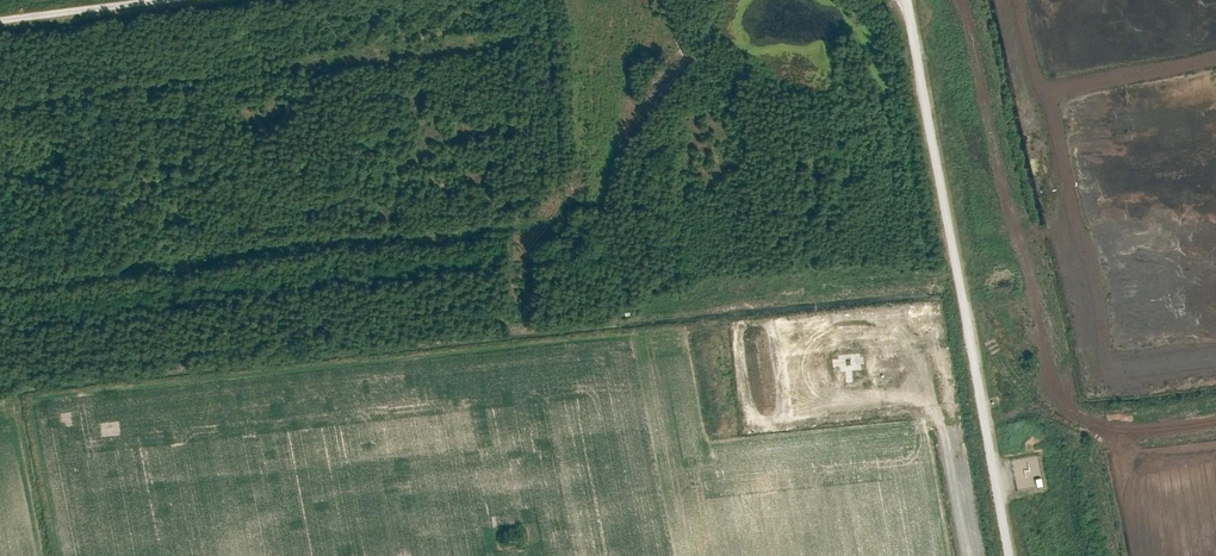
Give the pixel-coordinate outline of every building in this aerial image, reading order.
[(940,356),(942,384),(950,384),(949,355),(940,356)] [(791,387),(795,387),(796,374),(785,374),(785,380),(791,381),(791,387)]
